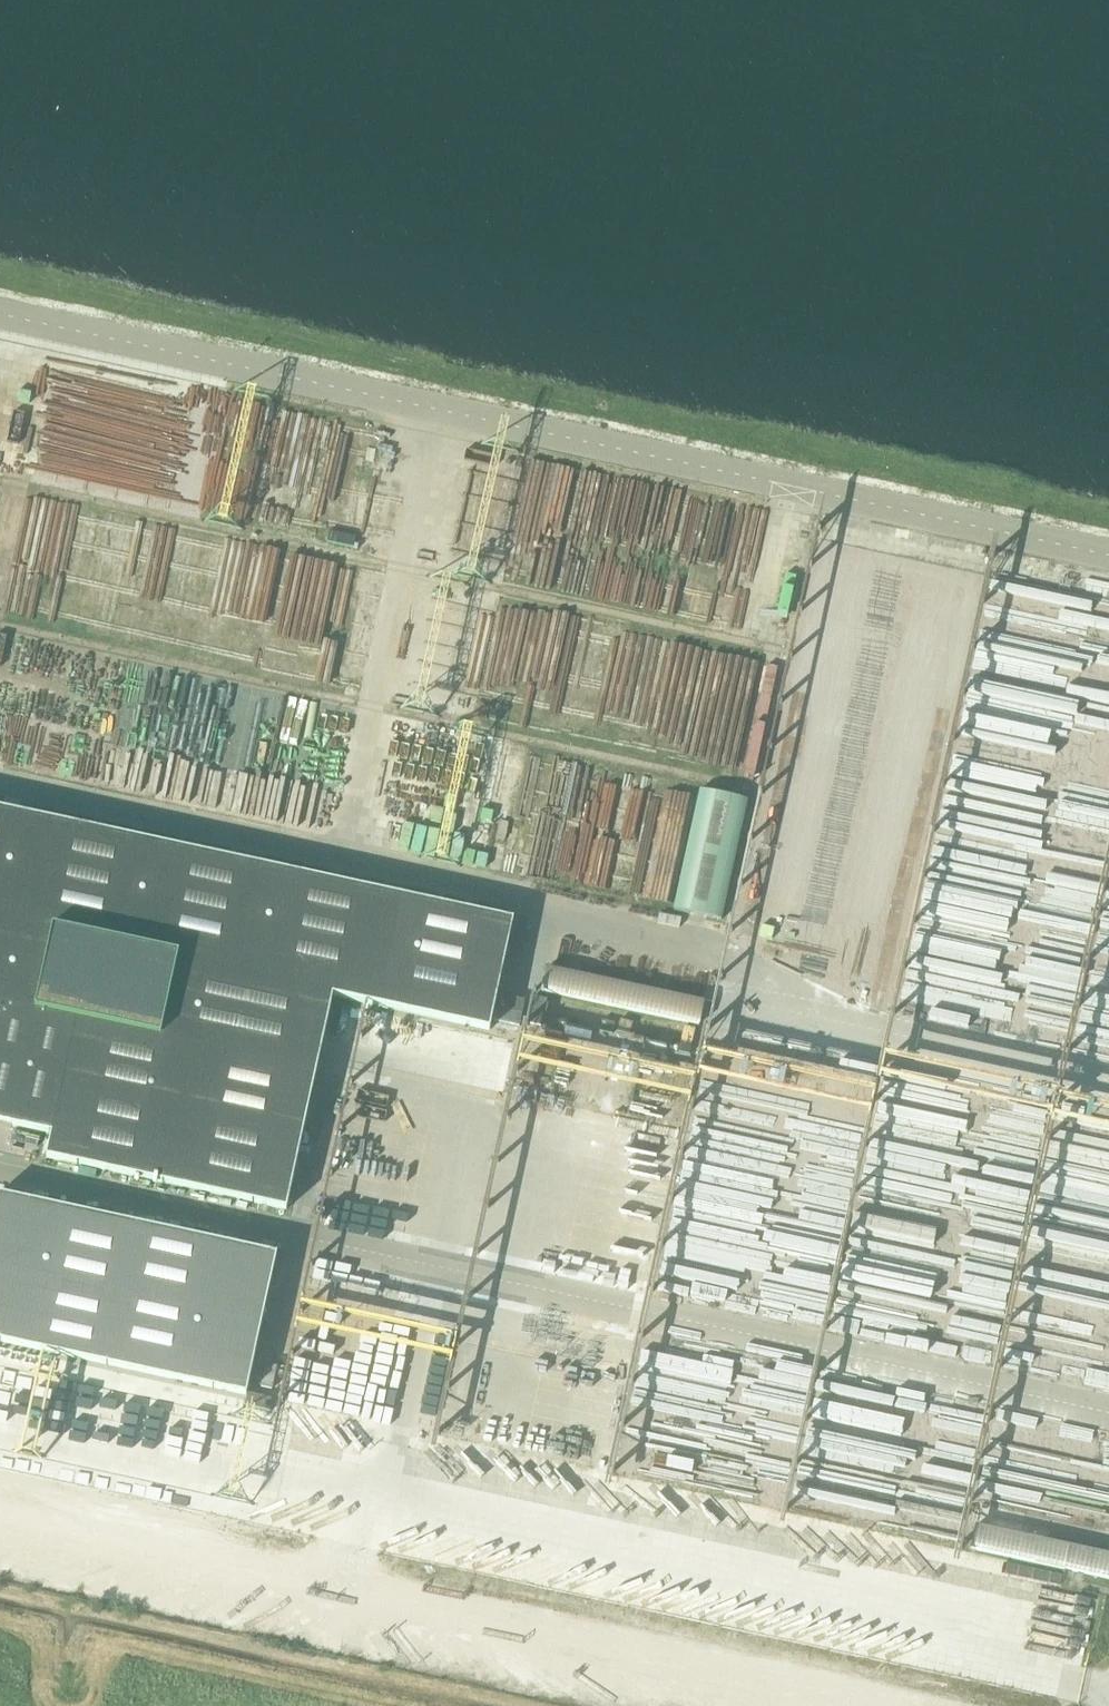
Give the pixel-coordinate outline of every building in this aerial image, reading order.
[(324,704),(318,732),(344,737),(350,709),(324,704)] [(724,917),(748,796),(700,787),(676,907),(724,917)] [(513,919),(0,808),(0,1122),(51,1134),(46,1157),(286,1209),(333,996),(489,1030),(513,919)] [(704,1001),(546,967),(541,991),(699,1025),(704,1001)] [(314,1151),(319,1125),(309,1123),(303,1149),(314,1151)] [(277,1254),(0,1194),(0,1341),(246,1395),(277,1254)] [(272,1389),(277,1366),(265,1363),(260,1386),(272,1389)] [(1015,1525),(1018,1511),(981,1503),(978,1517),(1015,1525)] [(975,1525),(970,1549),(1108,1579),(1108,1554),(975,1525)]
